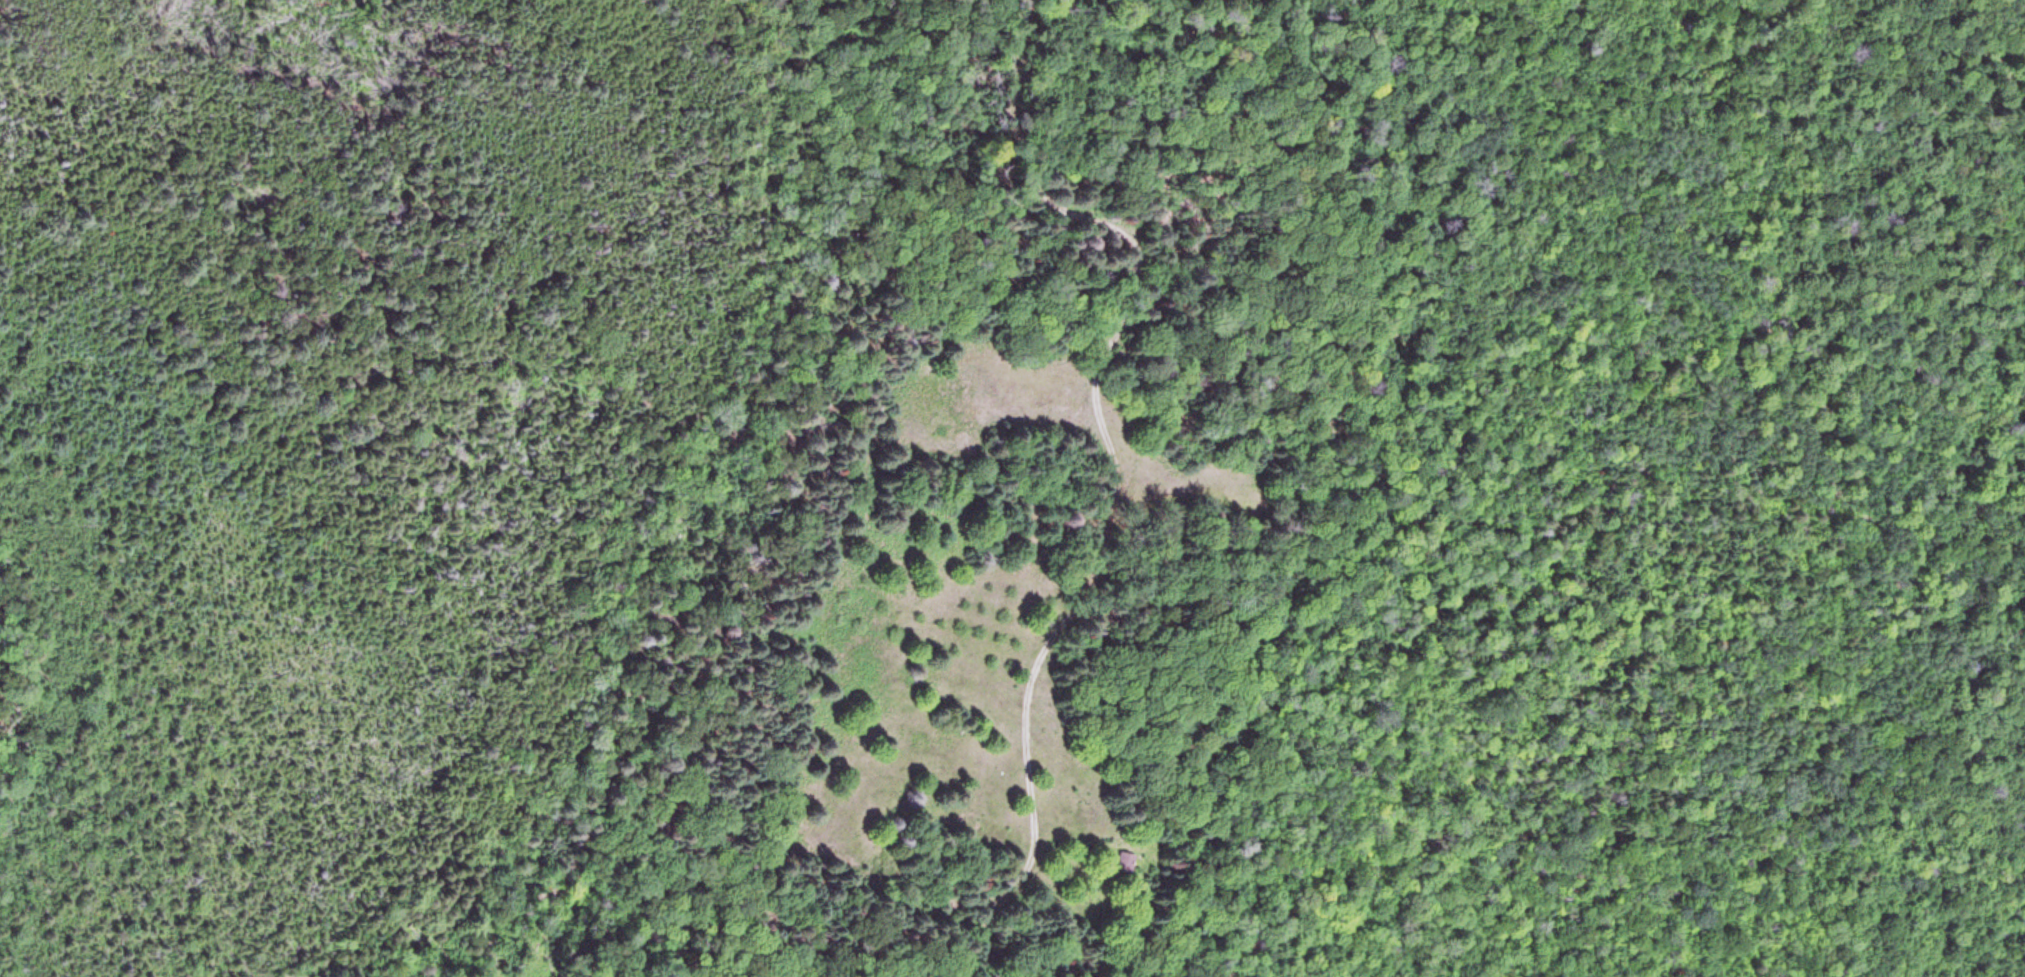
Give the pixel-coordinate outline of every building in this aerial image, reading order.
[(1134,856),(1117,852),(1113,869),(1130,872),(1134,856)]
